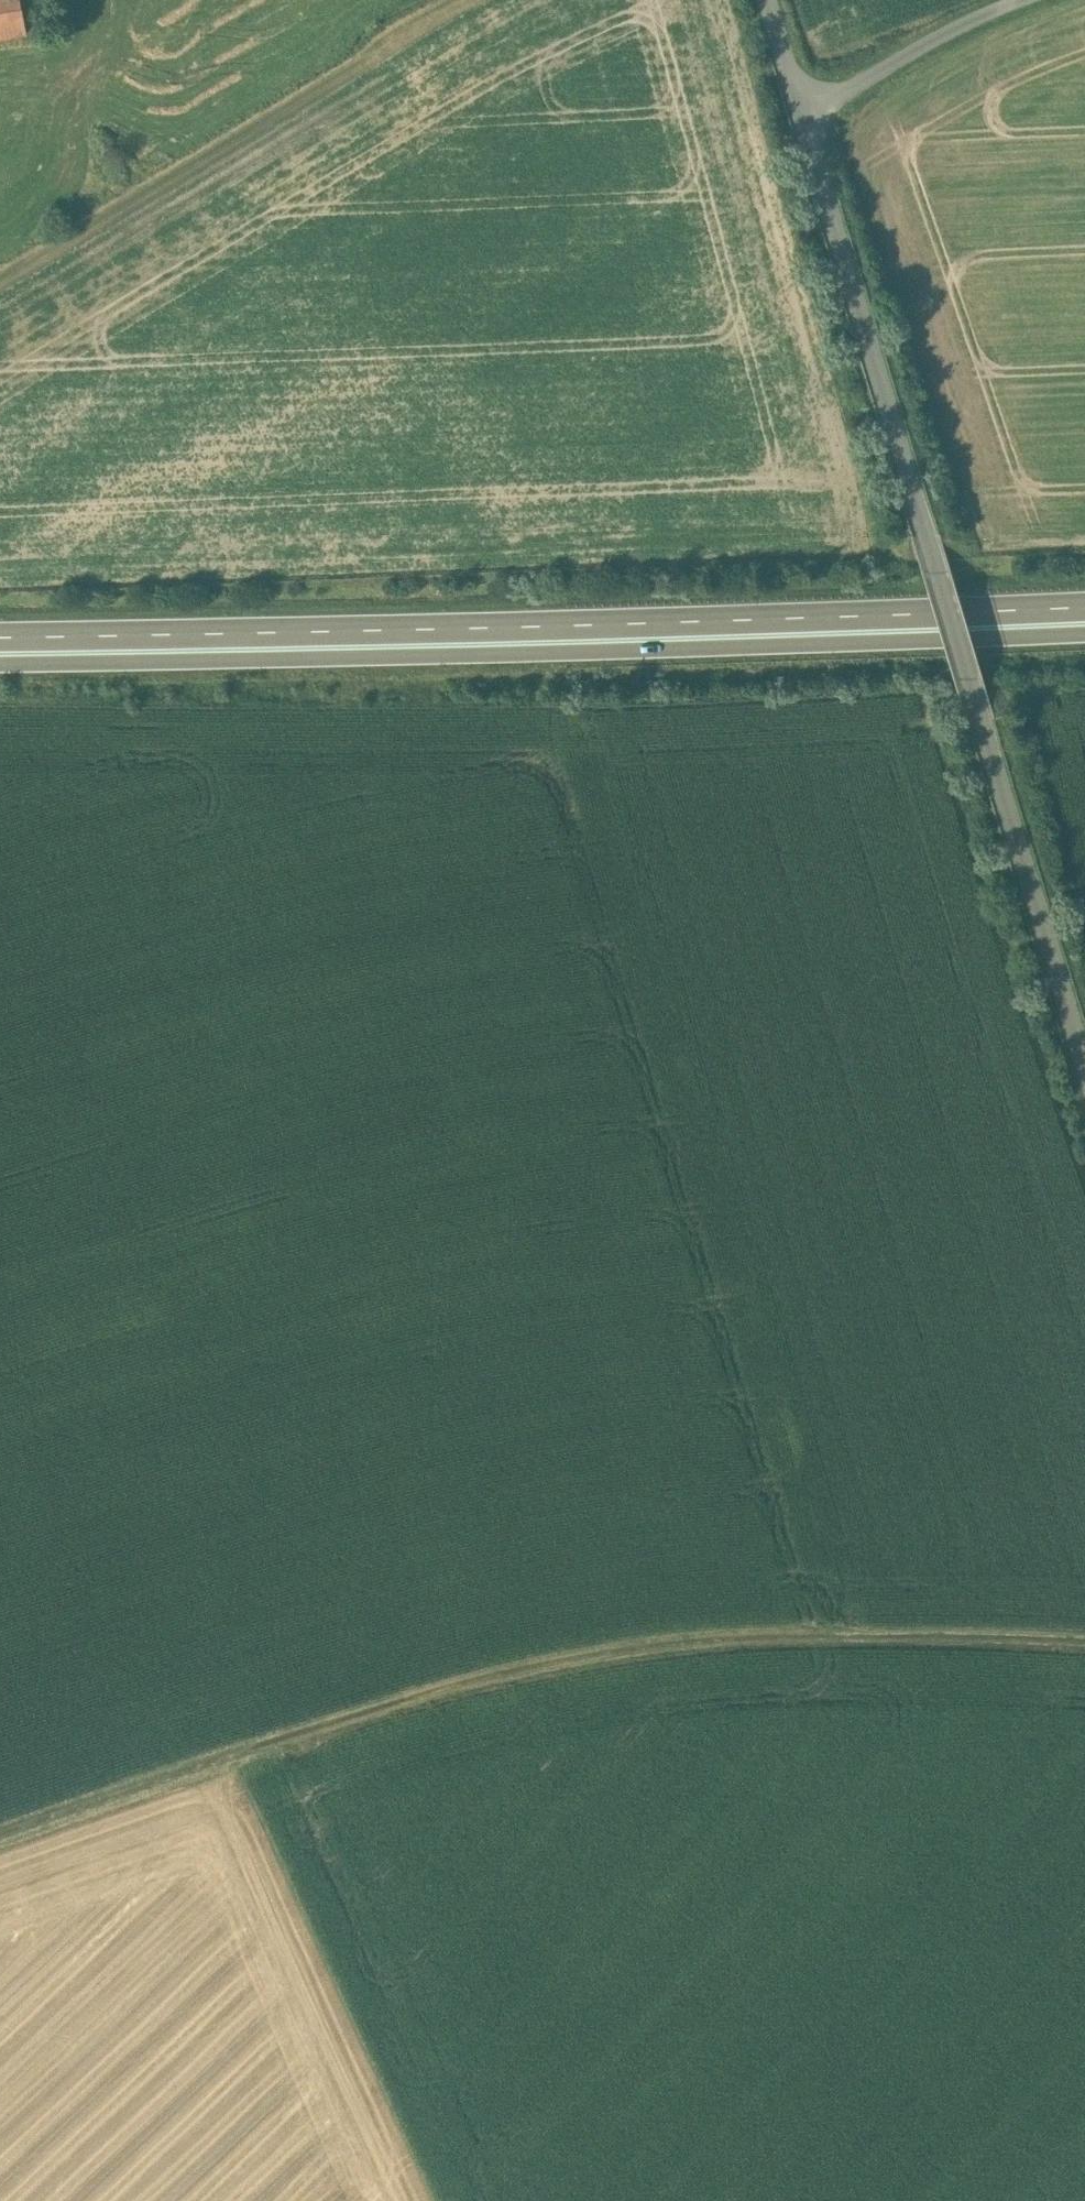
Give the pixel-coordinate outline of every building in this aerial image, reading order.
[(5,35),(38,29),(33,6),(39,5),(38,0),(0,0),(0,36),(5,35)]
